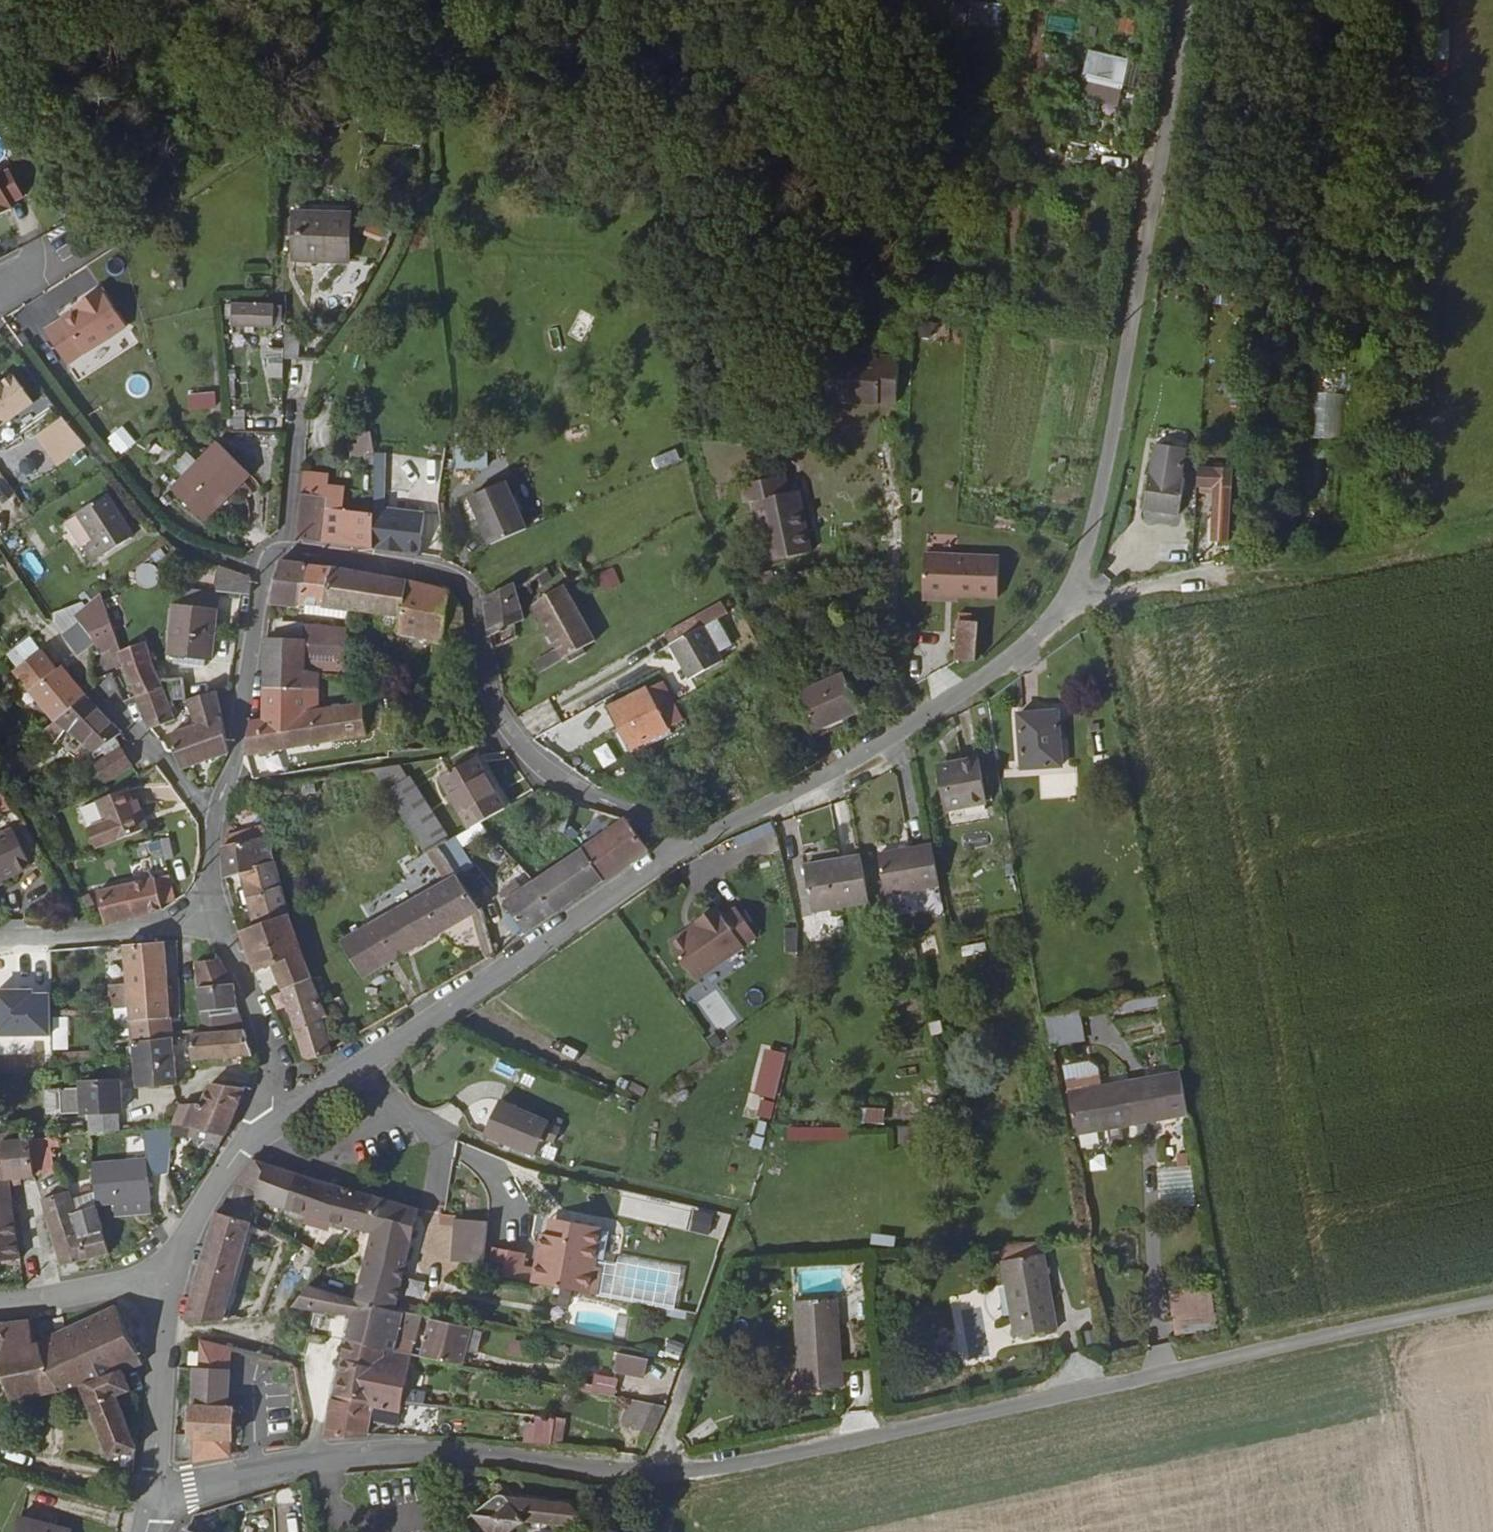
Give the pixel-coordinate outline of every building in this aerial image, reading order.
[(1000,34),(1002,3),(972,1),(970,32),(1000,34)] [(893,6),(880,3),(876,29),(913,32),(914,18),(892,16),(893,6)] [(436,20),(460,21),(458,6),(436,7),(436,20)] [(1135,38),(1136,18),(1117,17),(1116,37),(1135,38)] [(1434,60),(1450,59),(1449,30),(1433,31),(1434,60)] [(1121,88),(1124,72),(1094,66),(1092,82),(1121,88)] [(45,150),(51,159),(58,154),(51,146),(45,150)] [(48,186),(29,159),(18,166),(39,193),(48,186)] [(26,200),(6,164),(0,167),(0,214),(26,200)] [(33,197),(39,193),(18,166),(14,169),(33,197)] [(33,197),(14,169),(11,172),(31,199),(33,197)] [(930,241),(917,240),(916,255),(940,256),(943,211),(932,210),(930,241)] [(351,265),(351,219),(297,220),(298,267),(351,265)] [(85,301),(58,317),(79,353),(134,320),(111,281),(95,290),(96,296),(85,301)] [(82,298),(85,301),(96,296),(95,290),(82,298)] [(274,322),(285,322),(284,312),(227,309),(227,320),(235,320),(235,331),(274,332),(274,322)] [(79,353),(58,317),(53,320),(74,355),(79,353)] [(298,332),(284,333),(282,366),(296,366),(298,332)] [(831,368),(827,413),(878,417),(879,415),(895,416),(900,370),(882,368),(881,371),(831,368)] [(13,417),(41,398),(21,369),(8,379),(2,384),(0,381),(0,399),(13,417)] [(0,380),(0,381),(2,384),(8,379),(7,375),(0,380)] [(215,392),(187,393),(188,411),(216,409),(215,392)] [(1341,439),(1343,393),(1310,392),(1308,437),(1341,439)] [(0,399),(0,427),(13,417),(0,399)] [(123,426),(104,439),(117,456),(135,443),(123,426)] [(348,433),(349,455),(372,454),(371,433),(348,433)] [(455,444),(457,469),(488,467),(486,442),(455,444)] [(206,520),(254,476),(225,443),(176,487),(206,520)] [(676,449),(651,459),(655,470),(680,461),(676,449)] [(1152,482),(1144,523),(1181,528),(1186,488),(1185,488),(1191,458),(1159,452),(1154,482),(1152,482)] [(386,505),(384,453),(372,453),(374,505),(386,505)] [(1222,542),(1238,542),(1238,471),(1222,471),(1208,471),(1208,488),(1222,488),(1222,542)] [(812,555),(802,490),(789,492),(787,477),(750,482),(762,562),(812,555)] [(525,531),(505,484),(477,494),(477,496),(475,497),(494,545),(525,531)] [(334,496),(304,493),(298,539),(377,551),(378,549),(376,516),(333,510),(334,496)] [(110,495),(106,498),(119,523),(126,521),(110,495)] [(82,511),(106,552),(135,535),(126,521),(119,523),(106,498),(82,511)] [(396,514),(377,513),(376,516),(378,549),(421,556),(425,520),(396,514)] [(21,558),(33,578),(44,571),(32,551),(21,558)] [(978,598),(996,598),(996,557),(921,556),(921,603),(944,603),(944,598),(956,598),(978,598)] [(307,565),(281,564),(271,605),(300,606),(307,565)] [(365,572),(307,565),(300,606),(310,608),(311,600),(352,604),(404,610),(406,582),(365,572)] [(614,567),(596,576),(604,593),(622,584),(614,567)] [(248,594),(251,580),(221,569),(217,583),(248,594)] [(448,591),(406,582),(404,610),(352,604),(352,610),(387,613),(387,623),(396,625),(394,633),(401,635),(403,632),(445,642),(447,639),(466,643),(463,621),(456,600),(448,591)] [(519,588),(515,584),(488,598),(493,636),(520,623),(524,621),(519,588)] [(597,643),(567,588),(566,586),(535,604),(561,650),(537,664),(542,676),(569,659),(572,664),(588,655),(585,650),(597,643)] [(207,658),(215,592),(177,587),(168,654),(207,658)] [(665,634),(692,679),(724,660),(719,652),(704,627),(718,619),(729,613),(721,601),(665,634)] [(128,666),(123,651),(103,603),(90,608),(100,637),(105,650),(115,646),(122,667),(128,666)] [(100,637),(81,615),(70,624),(71,628),(51,645),(66,663),(100,637)] [(718,619),(704,627),(719,652),(733,645),(718,619)] [(954,659),(976,660),(977,623),(956,622),(954,659)] [(315,625),(307,640),(305,667),(345,669),(350,630),(315,625)] [(307,640),(269,639),(267,721),(252,724),(248,754),(367,735),(365,706),(319,712),(303,714),(303,686),(305,667),(307,640)] [(146,642),(123,651),(128,666),(138,693),(162,684),(159,677),(146,642)] [(44,652),(21,671),(59,720),(60,719),(86,698),(62,667),(57,669),(44,652)] [(660,681),(609,711),(630,751),(670,727),(659,708),(671,700),(660,681)] [(856,716),(840,681),(796,702),(811,737),(856,716)] [(162,684),(138,693),(152,728),(176,719),(162,684)] [(303,714),(319,712),(319,686),(303,686),(303,714)] [(230,747),(218,692),(180,703),(186,728),(171,735),(177,750),(183,768),(229,752),(230,747)] [(86,698),(60,719),(94,747),(117,731),(86,698)] [(1030,772),(1069,771),(1065,718),(1026,719),(1030,772)] [(604,769),(617,761),(606,743),(593,751),(604,769)] [(130,765),(117,747),(91,767),(105,785),(130,765)] [(977,799),(970,754),(927,762),(936,806),(977,799)] [(475,828),(481,826),(511,810),(482,755),(446,775),(475,828)] [(411,786),(408,766),(381,770),(427,856),(438,849),(447,844),(429,810),(414,785),(411,786)] [(125,790),(78,811),(96,851),(143,830),(125,790)] [(265,811),(260,790),(245,794),(249,809),(253,809),(254,814),(265,811)] [(0,796),(0,815),(17,811),(0,796)] [(593,828),(597,813),(573,806),(567,827),(572,828),(574,823),(593,828)] [(651,852),(626,821),(582,851),(603,882),(651,852)] [(19,862),(3,832),(0,834),(0,873),(19,862)] [(270,836),(224,846),(227,876),(243,871),(275,862),(270,836)] [(170,839),(149,840),(150,860),(171,859),(170,839)] [(454,841),(447,844),(438,849),(458,878),(473,866),(454,841)] [(938,883),(930,842),(880,851),(887,891),(938,883)] [(603,882),(582,851),(535,884),(558,912),(603,882)] [(871,906),(863,861),(810,869),(816,913),(871,906)] [(275,862),(243,871),(246,884),(241,885),(239,890),(244,908),(249,911),(254,909),(260,928),(280,920),(288,918),(275,862)] [(170,875),(155,879),(162,902),(176,898),(170,875)] [(481,909),(458,878),(344,941),(362,977),(472,914),(481,909)] [(96,892),(104,923),(164,908),(162,902),(155,879),(96,892)] [(509,902),(524,891),(517,881),(503,891),(509,902)] [(558,912),(535,884),(524,891),(509,902),(527,932),(558,912)] [(487,917),(481,909),(472,914),(494,946),(503,940),(487,917)] [(702,986),(764,942),(743,912),(730,921),(723,912),(703,926),(706,931),(693,939),(688,939),(679,945),(679,949),(677,950),(702,986)] [(260,928),(244,932),(259,969),(269,965),(285,1000),(315,987),(299,952),(295,953),(280,920),(260,928)] [(784,928),(785,952),(796,951),(795,928),(784,928)] [(172,1014),(166,943),(124,945),(130,998),(123,999),(123,1009),(130,1009),(131,1017),(172,1014)] [(231,983),(217,959),(197,962),(203,1024),(223,1022),(223,1009),(235,1008),(231,983)] [(695,1004),(721,1031),(740,1013),(714,986),(695,1004)] [(315,987),(285,1000),(299,1029),(312,1057),(333,1056),(323,1020),(328,1017),(315,987)] [(223,1009),(223,1022),(238,1022),(235,1008),(223,1009)] [(1075,1013),(1039,1019),(1044,1047),(1079,1042),(1075,1013)] [(174,1037),(172,1014),(131,1017),(133,1040),(174,1037)] [(252,1057),(241,1031),(192,1035),(192,1059),(252,1057)] [(178,1085),(174,1037),(133,1040),(135,1056),(138,1087),(178,1085)] [(764,1048),(751,1092),(774,1099),(788,1055),(764,1048)] [(494,1060),(489,1071),(511,1081),(517,1070),(494,1060)] [(1183,1113),(1177,1073),(1124,1084),(1130,1124),(1183,1113)] [(115,1134),(117,1133),(117,1114),(120,1114),(119,1084),(113,1083),(113,1081),(82,1080),(83,1083),(59,1085),(60,1114),(87,1114),(90,1136),(115,1134)] [(211,1088),(204,1103),(199,1116),(227,1126),(246,1085),(221,1083),(219,1089),(211,1088)] [(1097,1128),(1130,1124),(1124,1084),(1065,1096),(1071,1137),(1098,1134),(1097,1128)] [(745,1117),(756,1118),(757,1095),(746,1094),(745,1117)] [(757,1118),(771,1120),(774,1101),(760,1099),(757,1118)] [(486,1134),(535,1156),(542,1138),(549,1123),(549,1122),(502,1101),(486,1134)] [(204,1103),(176,1107),(170,1131),(170,1142),(168,1176),(183,1161),(199,1116),(204,1103)] [(884,1125),(884,1109),(859,1109),(858,1124),(884,1125)] [(752,1148),(762,1149),(766,1123),(755,1122),(752,1148)] [(561,1128),(549,1123),(542,1138),(555,1143),(561,1128)] [(847,1143),(847,1128),(787,1127),(787,1142),(847,1143)] [(899,1145),(922,1143),(920,1129),(899,1130),(899,1145)] [(115,1153),(115,1134),(90,1136),(91,1154),(115,1153)] [(48,1138),(28,1139),(33,1176),(52,1174),(48,1138)] [(10,1186),(10,1180),(33,1176),(28,1139),(9,1141),(1,1142),(3,1166),(0,1166),(0,1187),(10,1186)] [(168,1176),(170,1142),(157,1142),(153,1180),(168,1181),(168,1176)] [(90,1166),(94,1207),(117,1204),(149,1202),(146,1162),(90,1166)] [(366,1229),(373,1198),(251,1162),(230,1180),(236,1182),(262,1191),(260,1199),(352,1225),(366,1229)] [(1189,1206),(1188,1168),(1158,1169),(1160,1207),(1189,1206)] [(0,1187),(0,1260),(19,1259),(10,1186),(0,1187)] [(59,1264),(106,1253),(94,1207),(74,1213),(67,1192),(46,1196),(45,1201),(59,1264)] [(690,1228),(693,1203),(621,1193),(617,1219),(690,1228)] [(407,1258),(418,1211),(373,1198),(366,1229),(374,1230),(369,1250),(407,1258)] [(149,1202),(117,1204),(118,1217),(150,1215),(149,1202)] [(235,1218),(216,1211),(188,1313),(208,1317),(220,1279),(235,1218)] [(711,1215),(694,1212),(690,1231),(707,1234),(711,1215)] [(567,1238),(569,1221),(551,1218),(548,1235),(567,1238)] [(538,1270),(536,1283),(600,1292),(604,1266),(596,1265),(597,1257),(602,1225),(569,1221),(567,1238),(548,1235),(543,1234),(538,1270)] [(489,1239),(491,1223),(460,1222),(458,1264),(488,1265),(489,1245),(489,1239)] [(284,1273),(297,1279),(311,1251),(297,1244),(284,1273)] [(396,1302),(407,1258),(369,1250),(358,1294),(396,1302)] [(491,1277),(523,1281),(525,1268),(527,1254),(495,1250),(491,1277)] [(619,1260),(597,1257),(596,1265),(604,1266),(600,1292),(678,1303),(684,1262),(620,1253),(619,1260)] [(1010,1334),(1054,1328),(1045,1256),(1001,1262),(1010,1334)] [(523,1281),(536,1283),(538,1270),(525,1268),(523,1281)] [(1216,1327),(1210,1286),(1168,1291),(1173,1333),(1216,1327)] [(393,1312),(396,1302),(358,1294),(312,1289),(310,1306),(352,1315),(346,1340),(385,1348),(388,1337),(397,1339),(403,1314),(393,1312)] [(565,1307),(567,1292),(557,1291),(555,1306),(565,1307)] [(798,1386),(837,1384),(834,1298),(795,1301),(798,1386)] [(114,1306),(52,1335),(65,1363),(78,1391),(82,1389),(83,1385),(119,1371),(122,1374),(140,1365),(114,1306)] [(422,1356),(466,1365),(473,1326),(431,1318),(422,1356)] [(36,1344),(27,1322),(0,1325),(0,1356),(6,1355),(11,1350),(36,1344)] [(65,1363),(52,1335),(36,1344),(49,1372),(65,1363)] [(402,1408),(403,1402),(415,1355),(394,1351),(385,1348),(346,1340),(335,1393),(402,1408)] [(508,1359),(528,1359),(529,1342),(508,1341),(508,1359)] [(187,1462),(220,1456),(223,1410),(217,1410),(221,1347),(204,1343),(194,1344),(192,1350),(183,1350),(181,1358),(179,1365),(192,1366),(192,1369),(185,1369),(182,1436),(188,1436),(187,1462)] [(49,1372),(36,1344),(11,1350),(6,1355),(29,1403),(34,1401),(38,1399),(30,1380),(49,1372)] [(611,1369),(641,1375),(644,1357),(614,1351),(611,1369)] [(78,1391),(65,1363),(49,1372),(56,1390),(61,1399),(78,1391)] [(129,1388),(122,1374),(119,1371),(83,1385),(82,1389),(106,1458),(134,1446),(114,1396),(129,1388)] [(56,1390),(49,1372),(30,1380),(38,1399),(56,1390)] [(613,1395),(617,1379),(592,1373),(588,1389),(613,1395)] [(323,1440),(366,1435),(369,1423),(397,1427),(402,1408),(335,1393),(326,1426),(323,1440)] [(634,1421),(653,1433),(662,1402),(647,1400),(634,1421)] [(525,1445),(551,1449),(556,1424),(529,1420),(525,1445)] [(572,1507),(477,1493),(473,1524),(485,1525),(484,1531),(513,1531),(514,1523),(569,1531),(572,1507)] [(266,1505),(257,1531),(294,1531),(299,1519),(266,1505)] [(16,1517),(12,1531),(69,1531),(16,1517)]
